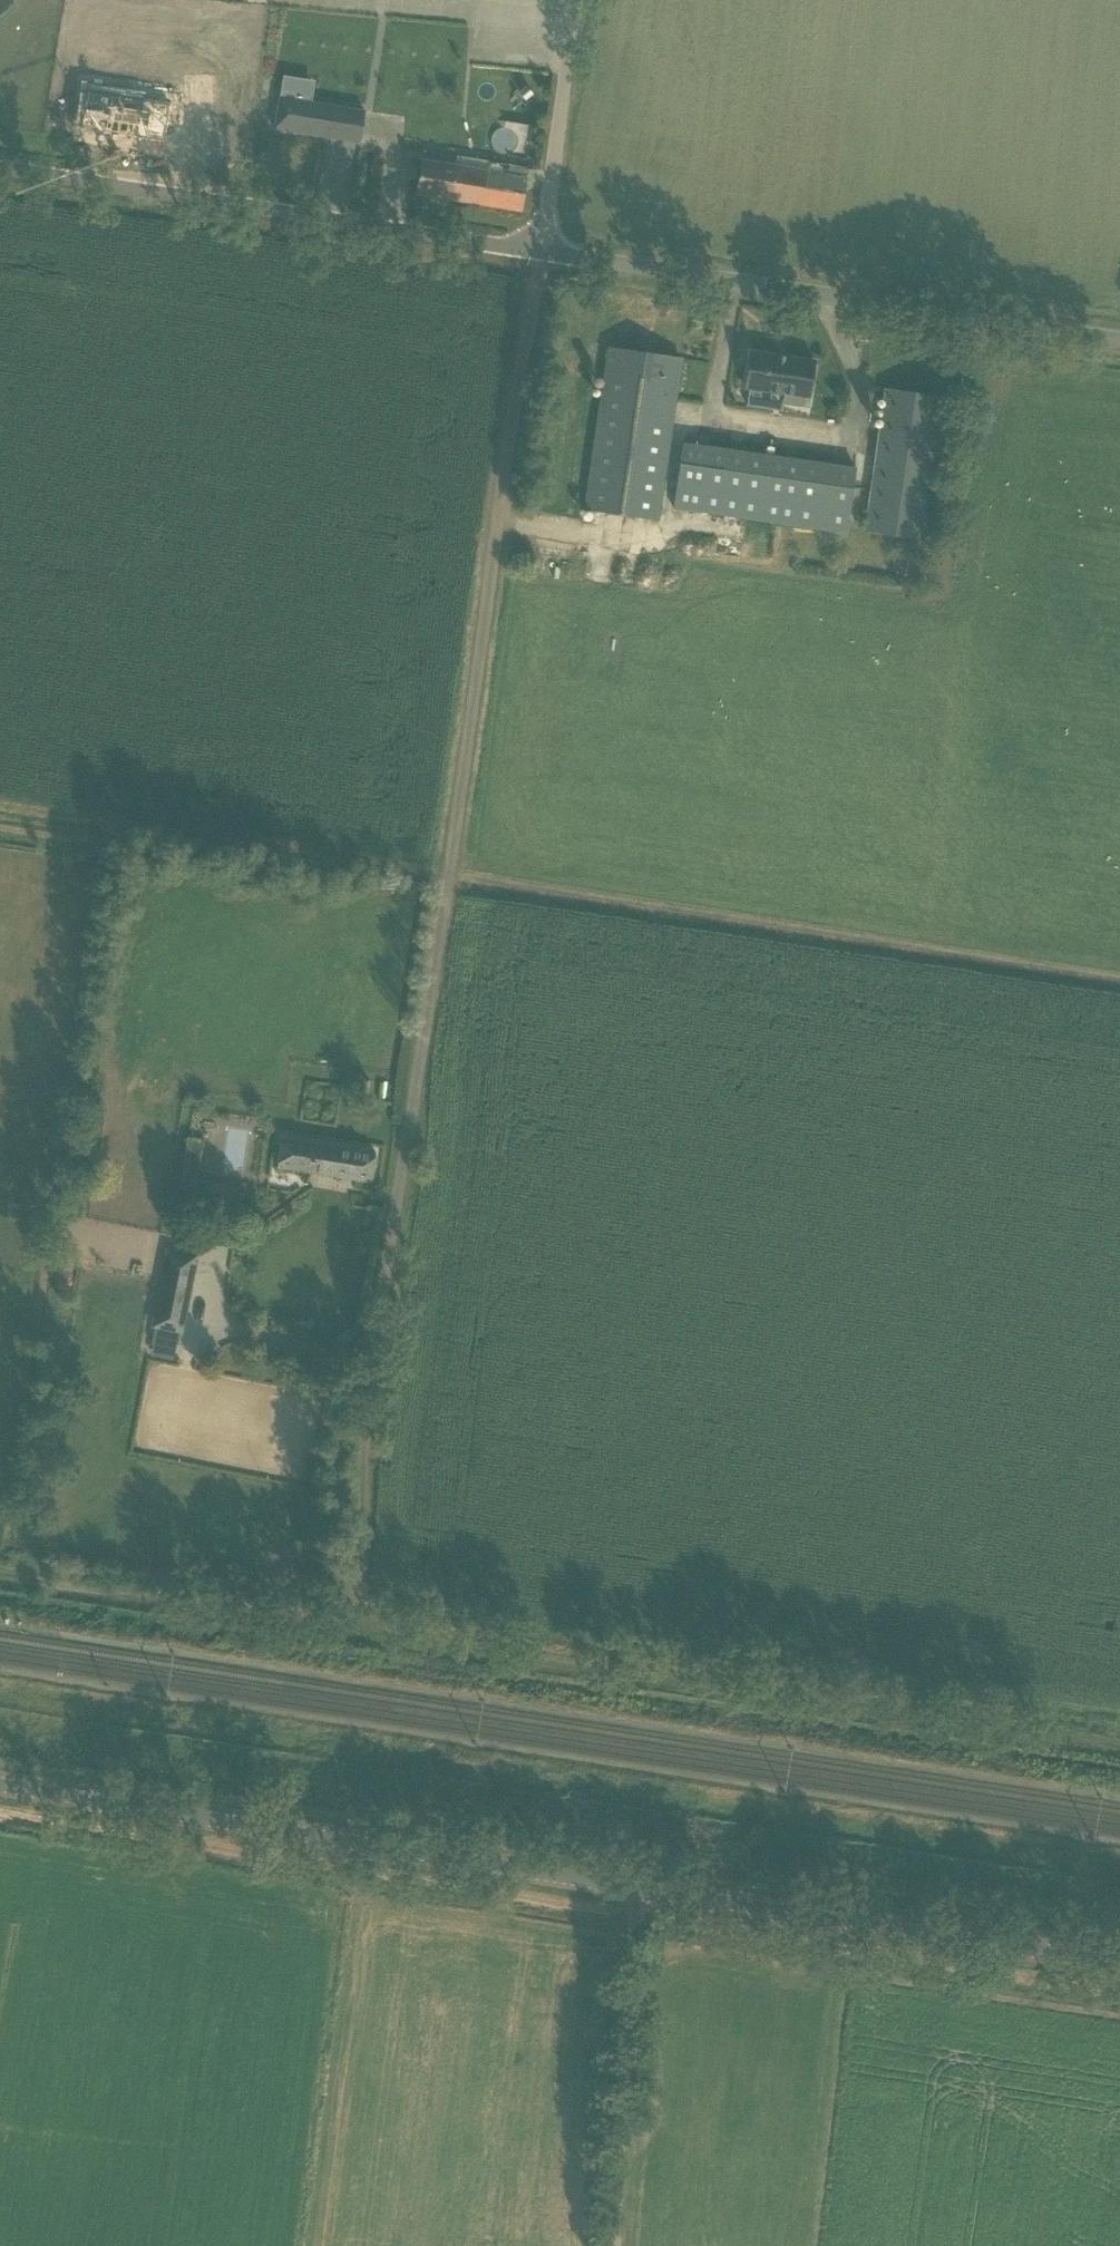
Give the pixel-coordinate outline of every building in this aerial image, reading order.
[(188,72),(181,113),(209,117),(215,77),(188,72)] [(87,90),(81,127),(127,134),(127,136),(165,142),(171,103),(142,98),(141,100),(87,90)] [(364,111),(280,97),(274,128),(358,142),(364,111)] [(417,194),(522,212),(525,190),(528,168),(490,163),(456,158),(455,166),(423,161),(417,194)] [(584,510),(657,521),(681,359),(608,349),(584,510)] [(782,402),(809,406),(815,361),(750,352),(745,388),(783,394),(782,402)] [(879,424),(937,432),(942,395),(884,387),(879,424)] [(864,531),(921,539),(937,432),(879,424),(864,531)] [(674,507),(847,533),(857,468),(818,462),(819,452),(802,450),(801,460),(683,442),(674,507)] [(357,1079),(357,1091),(368,1092),(369,1080),(357,1079)] [(178,1200),(195,1202),(203,1139),(187,1136),(178,1200)] [(280,1165),(371,1181),(376,1153),(285,1137),(280,1165)] [(200,1181),(196,1208),(198,1208),(197,1211),(239,1219),(244,1188),(200,1181)] [(151,1345),(176,1350),(180,1332),(184,1333),(199,1254),(167,1248),(152,1327),(155,1327),(151,1345)]
